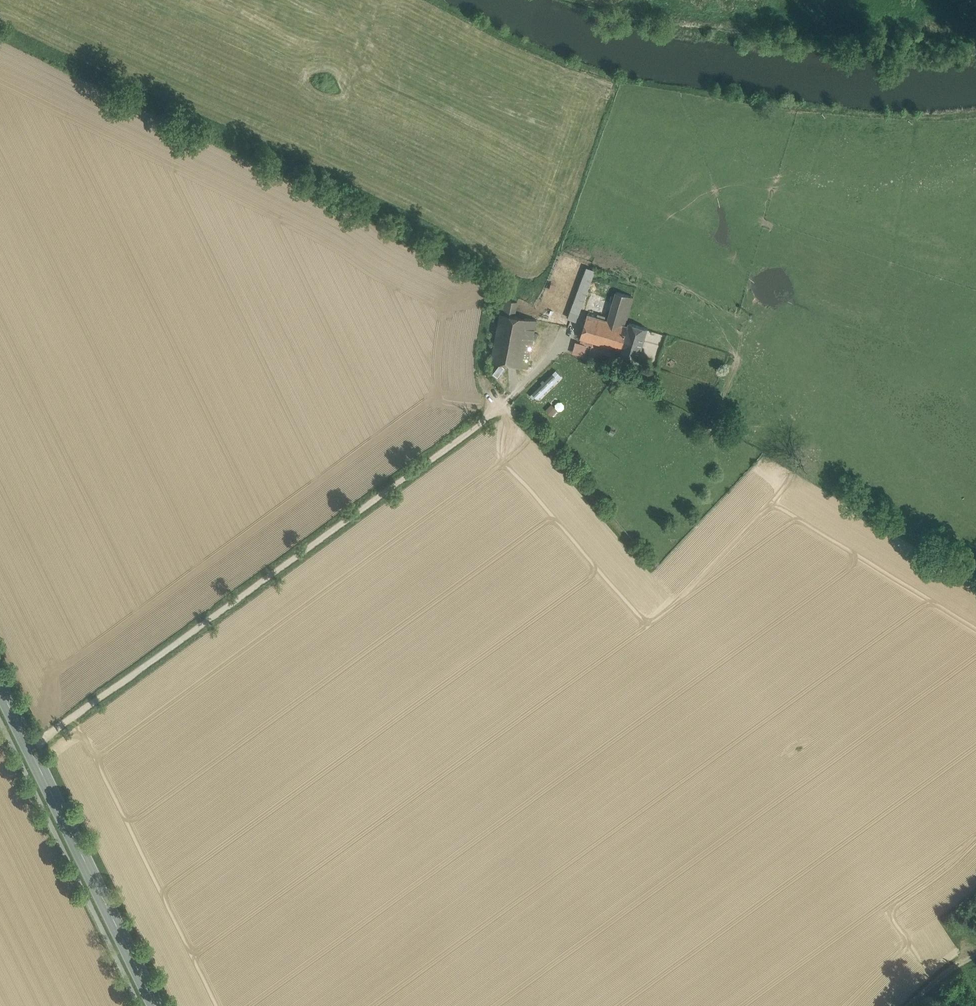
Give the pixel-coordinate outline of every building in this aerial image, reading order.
[(585,269),(569,320),(579,323),(595,272),(585,269)] [(616,292),(608,321),(588,315),(580,337),(621,350),(628,327),(625,326),(626,322),(633,297),(616,292)] [(502,299),(499,313),(514,315),(517,302),(502,299)] [(514,315),(499,313),(490,360),(528,367),(529,360),(518,358),(524,327),(535,329),(537,320),(514,315)] [(628,327),(621,350),(619,356),(638,362),(647,329),(629,323),(628,327)] [(575,342),(572,353),(584,356),(587,345),(575,342)] [(499,376),(505,366),(500,363),(494,373),(499,376)] [(532,393),(538,399),(563,376),(556,369),(532,393)] [(552,404),(546,410),(551,416),(558,409),(552,404)]
